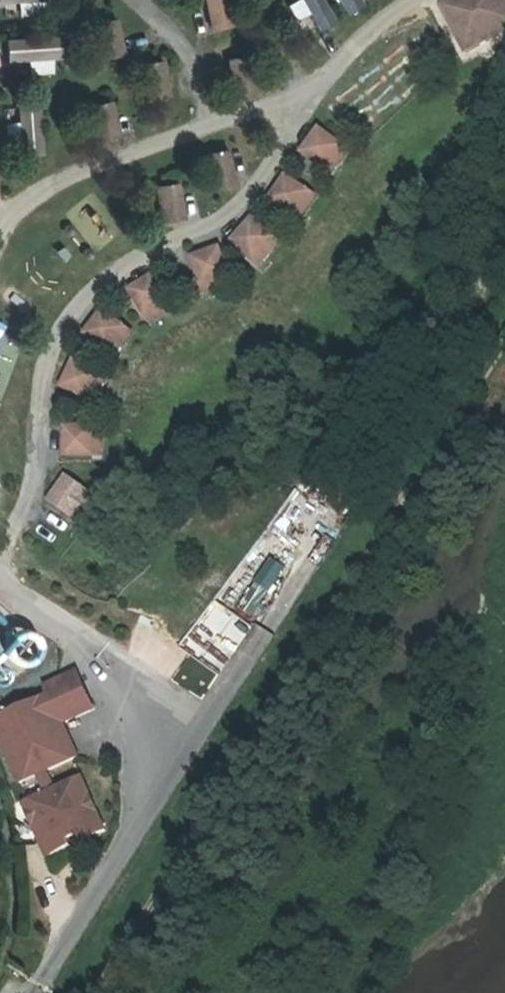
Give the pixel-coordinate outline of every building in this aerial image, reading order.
[(19,2),(20,14),(45,12),(44,0),(0,0),(0,3),(19,2)] [(212,30),(239,25),(233,0),(205,0),(212,30)] [(334,21),(324,0),(292,0),(286,3),(303,36),(334,21)] [(345,12),(364,0),(338,0),(345,12)] [(470,55),(504,37),(504,0),(453,0),(443,5),(470,55)] [(96,25),(104,61),(128,56),(120,20),(96,25)] [(58,36),(6,38),(7,53),(27,52),(27,75),(60,74),(58,36)] [(7,55),(10,71),(27,69),(25,53),(7,55)] [(230,63),(237,97),(262,93),(254,57),(230,63)] [(141,66),(148,100),(173,95),(166,61),(141,66)] [(89,108),(98,146),(123,141),(115,101),(89,108)] [(11,157),(42,156),(40,107),(9,109),(11,157)] [(322,130),(305,154),(335,175),(352,153),(322,130)] [(207,153),(214,188),(240,183),(233,147),(207,153)] [(289,177),(271,200),(302,225),(321,201),(289,177)] [(157,188),(165,224),(187,220),(179,183),(157,188)] [(253,220),(234,245),(265,267),(284,243),(253,220)] [(196,259),(208,293),(236,284),(225,249),(196,259)] [(158,272),(131,288),(153,322),(180,308),(158,272)] [(106,309),(87,336),(120,356),(139,331),(106,309)] [(75,359),(72,364),(62,386),(72,391),(88,398),(99,403),(112,375),(88,365),(75,359)] [(106,425),(88,427),(72,428),(67,429),(68,458),(72,457),(88,457),(108,456),(106,425)] [(88,486),(72,476),(71,475),(53,501),(72,514),(83,522),(88,516),(103,496),(88,486)] [(272,557),(257,582),(274,593),(289,568),(272,557)] [(240,611),(259,619),(271,592),(252,584),(240,611)] [(94,709),(88,696),(77,670),(72,672),(46,683),(50,694),(62,721),(72,717),(88,711),(94,709)] [(73,744),(62,721),(50,694),(0,715),(0,735),(4,744),(12,761),(20,780),(65,761),(78,756),(73,744)] [(106,833),(88,790),(83,777),(72,781),(24,801),(48,858),(72,848),(88,841),(106,833)]
